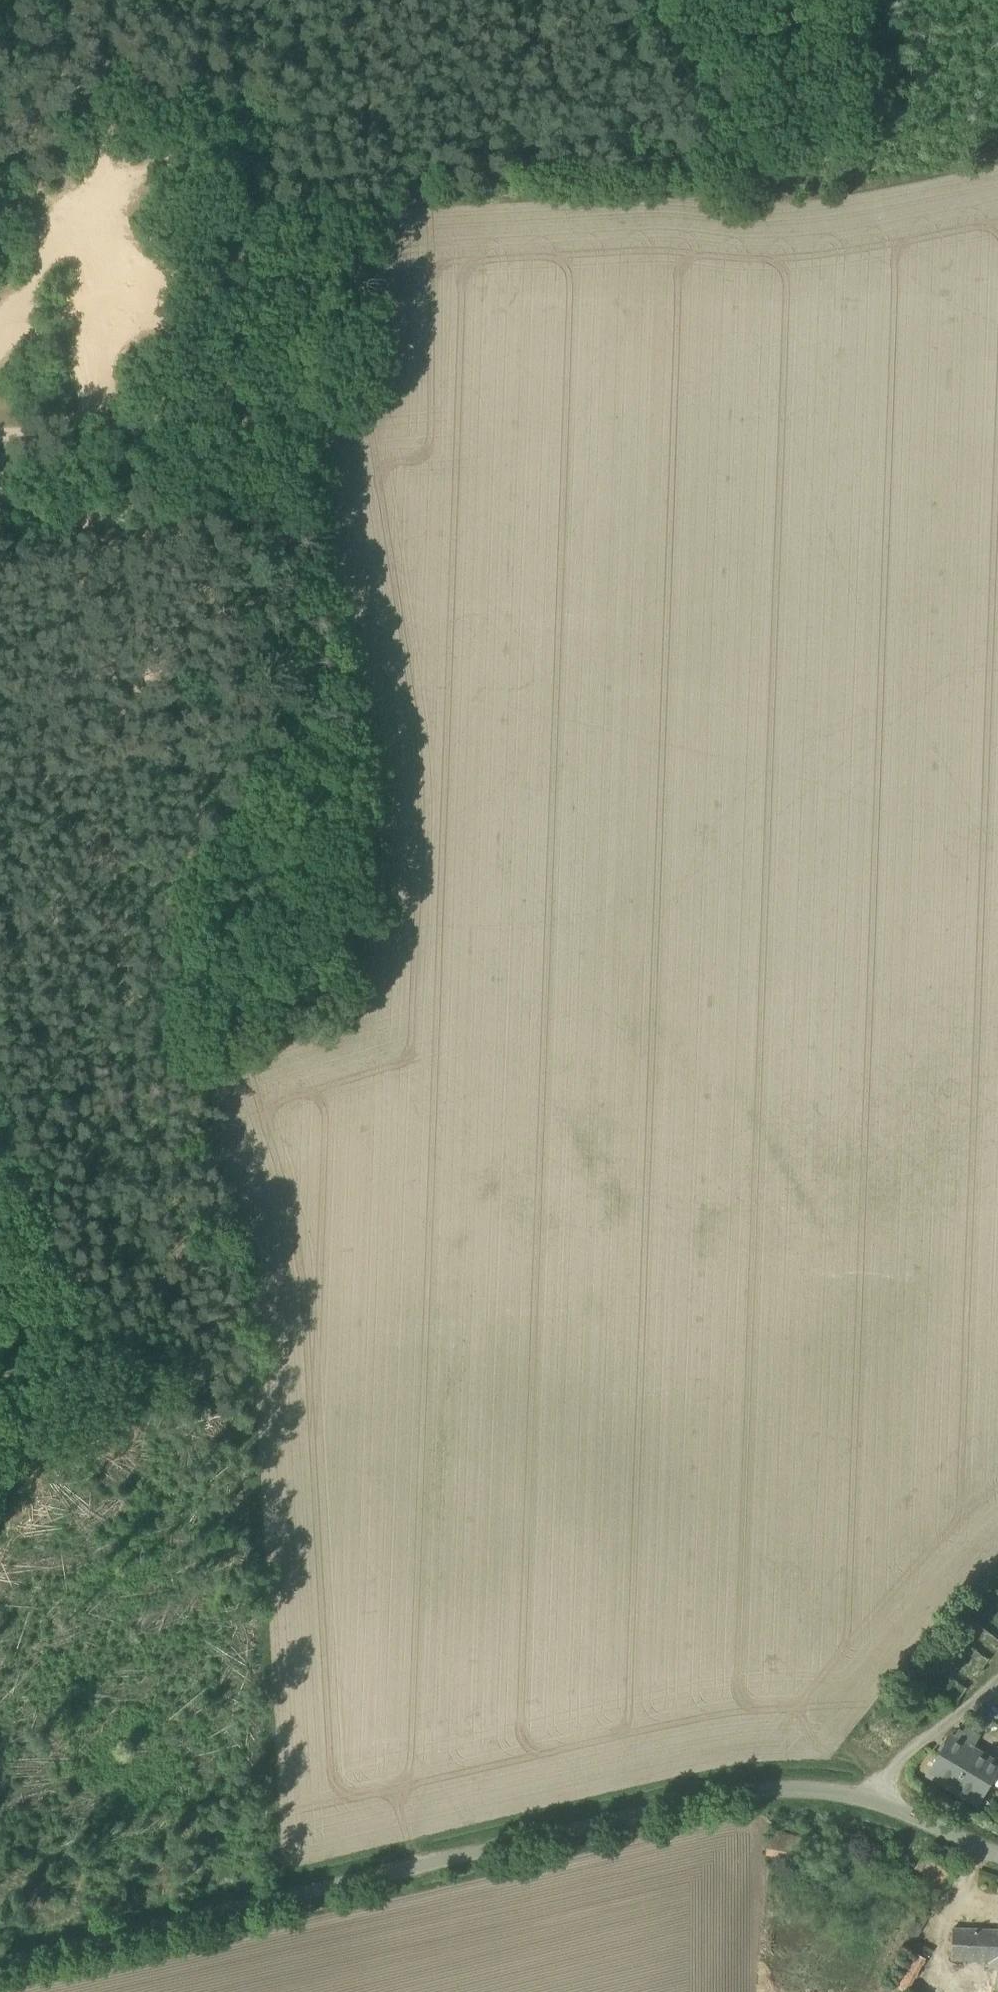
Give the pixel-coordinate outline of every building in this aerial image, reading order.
[(964,1726),(962,1730),(958,1728),(954,1735),(952,1734),(927,1775),(976,1805),(997,1768),(997,1760),(974,1746),(979,1736),(964,1726)] [(817,1842),(769,1834),(766,1848),(815,1856),(817,1842)] [(953,1927),(952,1961),(986,1962),(986,1969),(996,1969),(995,1991),(997,1991),(997,1929),(953,1927)] [(907,1991),(908,1991),(926,1959),(917,1954),(899,1988),(907,1991)]
